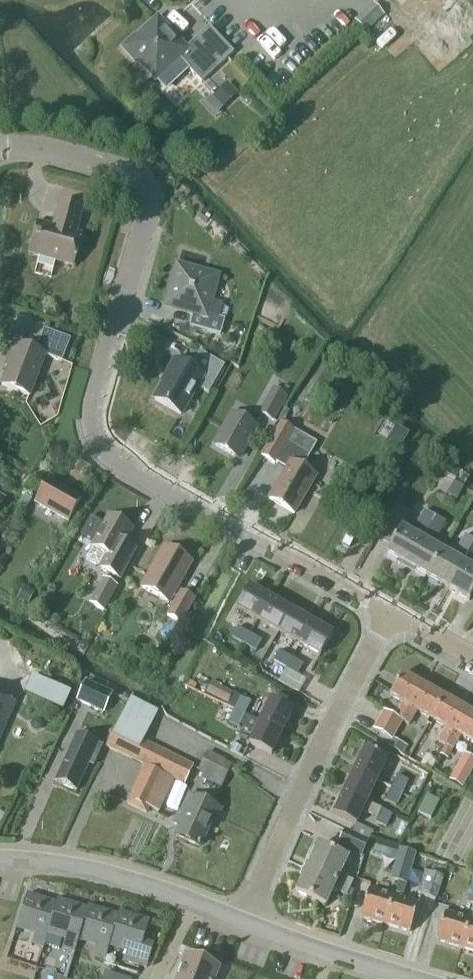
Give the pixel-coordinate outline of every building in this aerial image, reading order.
[(365,33),(384,16),(373,3),(354,20),(365,33)] [(183,50),(157,21),(137,40),(135,37),(123,49),(134,61),(136,58),(155,78),(177,58),(200,83),(233,53),(209,27),(183,50)] [(222,108),(238,94),(227,82),(211,97),(222,108)] [(75,234),(82,209),(59,203),(52,228),(36,223),(28,254),(72,267),(81,236),(75,234)] [(220,336),(224,319),(218,318),(222,304),(207,300),(213,279),(188,272),(189,269),(176,266),(173,279),(175,279),(168,304),(193,311),(188,327),(220,336)] [(80,326),(84,315),(73,312),(70,323),(80,326)] [(61,362),(69,340),(43,330),(35,352),(14,343),(9,358),(11,359),(1,386),(28,396),(44,356),(61,362)] [(208,394),(223,366),(199,352),(189,370),(174,361),(166,374),(168,375),(154,400),(180,415),(196,387),(208,394)] [(272,422),(288,397),(272,387),(257,413),(272,422)] [(283,425),(290,412),(284,408),(277,421),(280,423),(283,425)] [(254,428),(259,419),(250,414),(245,423),(232,415),(214,446),(237,459),(255,428),(254,428)] [(301,469),(309,455),(316,444),(283,425),(280,423),(260,457),(273,464),(274,463),(286,469),(268,500),(293,514),(315,477),(301,469)] [(398,424),(384,448),(397,456),(411,431),(398,424)] [(69,522),(81,500),(46,481),(34,502),(69,522)] [(24,511),(31,500),(23,495),(17,506),(24,511)] [(414,570),(427,578),(441,552),(431,546),(444,524),(422,512),(410,534),(400,529),(407,518),(392,510),(377,536),(391,544),(385,554),(399,562),(397,565),(414,570)] [(130,558),(118,552),(131,529),(108,516),(91,547),(92,548),(86,559),(97,565),(103,554),(106,556),(99,569),(118,579),(130,558)] [(472,545),(472,540),(464,535),(455,549),(466,555),(467,555),(472,545)] [(447,590),(468,601),(472,592),(472,570),(472,569),(472,567),(472,545),(467,555),(466,555),(461,564),(462,564),(447,590)] [(168,603),(191,563),(164,548),(141,588),(168,603)] [(462,564),(461,564),(441,552),(427,578),(447,590),(462,564)] [(104,612),(118,586),(102,578),(89,603),(104,612)] [(27,606),(34,593),(23,587),(16,600),(27,606)] [(257,621),(269,599),(248,587),(236,609),(257,621)] [(181,624),(195,600),(180,591),(166,616),(181,624)] [(278,633),(290,611),(269,599),(257,621),(278,633)] [(299,645),(311,623),(290,611),(278,633),(299,645)] [(311,623),(299,645),(320,657),(332,635),(311,623)] [(243,645),(249,635),(237,628),(231,638),(243,645)] [(249,635),(243,645),(254,652),(260,641),(249,635)] [(285,669),(291,659),(278,652),(272,662),(285,669)] [(291,659),(285,669),(296,675),(302,665),(291,659)] [(401,722),(422,686),(401,674),(389,696),(402,704),(394,718),(384,712),(373,731),(390,740),(401,722)] [(35,675),(27,693),(66,709),(73,690),(35,675)] [(102,713),(111,694),(85,682),(76,701),(102,713)] [(213,699),(219,688),(210,684),(205,695),(213,699)] [(431,720),(443,698),(422,686),(401,722),(408,726),(416,712),(431,720)] [(14,703),(0,697),(0,738),(14,703)] [(233,709),(244,714),(250,702),(238,697),(233,709)] [(184,785),(193,766),(144,741),(158,712),(130,698),(115,728),(106,746),(146,766),(130,798),(148,807),(149,806),(158,810),(173,780),(184,785)] [(444,747),(465,710),(443,698),(431,720),(446,729),(438,743),(444,747)] [(258,721),(281,733),(292,711),(269,699),(258,721)] [(258,721),(244,714),(233,709),(227,722),(238,727),(239,726),(253,733),(248,744),(271,755),(281,733),(258,721)] [(444,747),(451,751),(459,737),(472,744),(472,743),(472,715),(465,710),(444,747)] [(76,791),(88,765),(93,767),(102,746),(97,744),(97,743),(75,734),(54,782),(76,791)] [(403,755),(408,747),(393,738),(388,746),(403,755)] [(353,771),(375,781),(390,788),(401,793),(407,781),(396,775),(394,779),(379,773),(386,759),(364,749),(353,771)] [(197,771),(206,776),(204,780),(221,788),(232,766),(223,761),(224,761),(206,752),(197,771)] [(472,768),(472,759),(463,754),(448,780),(462,788),(472,768)] [(431,772),(437,761),(425,755),(419,766),(431,772)] [(365,803),(375,781),(353,771),(343,792),(365,803)] [(395,805),(401,793),(390,788),(384,800),(395,805)] [(392,816),(365,803),(343,792),(333,814),(355,825),(361,811),(377,818),(375,822),(386,828),(392,816)] [(430,819),(439,801),(427,795),(418,813),(430,819)] [(220,810),(190,797),(186,806),(184,805),(179,818),(176,817),(173,823),(179,826),(175,836),(198,847),(211,819),(215,821),(220,810)] [(361,858),(369,840),(344,829),(336,847),(361,858)] [(306,870),(348,891),(352,882),(340,876),(347,860),(317,846),(306,870)] [(397,882),(407,851),(398,848),(389,879),(397,882)] [(394,893),(384,925),(409,933),(418,904),(401,898),(415,853),(407,851),(397,882),(398,882),(394,893)] [(346,896),(348,891),(306,870),(295,893),(325,907),(333,890),(346,896)] [(436,900),(443,877),(424,871),(417,894),(436,900)] [(384,925),(394,893),(387,891),(386,894),(369,888),(360,918),(384,925)] [(56,904),(55,904),(26,895),(12,938),(13,938),(17,924),(36,930),(31,944),(43,947),(48,930),(56,904)] [(87,910),(86,910),(57,901),(55,904),(56,904),(48,930),(66,936),(62,949),(66,951),(74,953),(79,936),(87,910)] [(117,916),(87,907),(86,910),(87,910),(79,936),(97,941),(93,955),(105,959),(110,942),(109,941),(117,916)] [(460,949),(472,952),(472,908),(469,920),(460,949)] [(109,941),(110,942),(128,947),(124,961),(146,968),(153,945),(142,942),(149,922),(118,912),(117,916),(109,941)] [(469,920),(445,912),(436,941),(460,949),(469,920)] [(223,970),(190,957),(181,978),(220,978),(223,970)] [(66,978),(69,969),(61,967),(58,966),(55,975),(66,978)]
